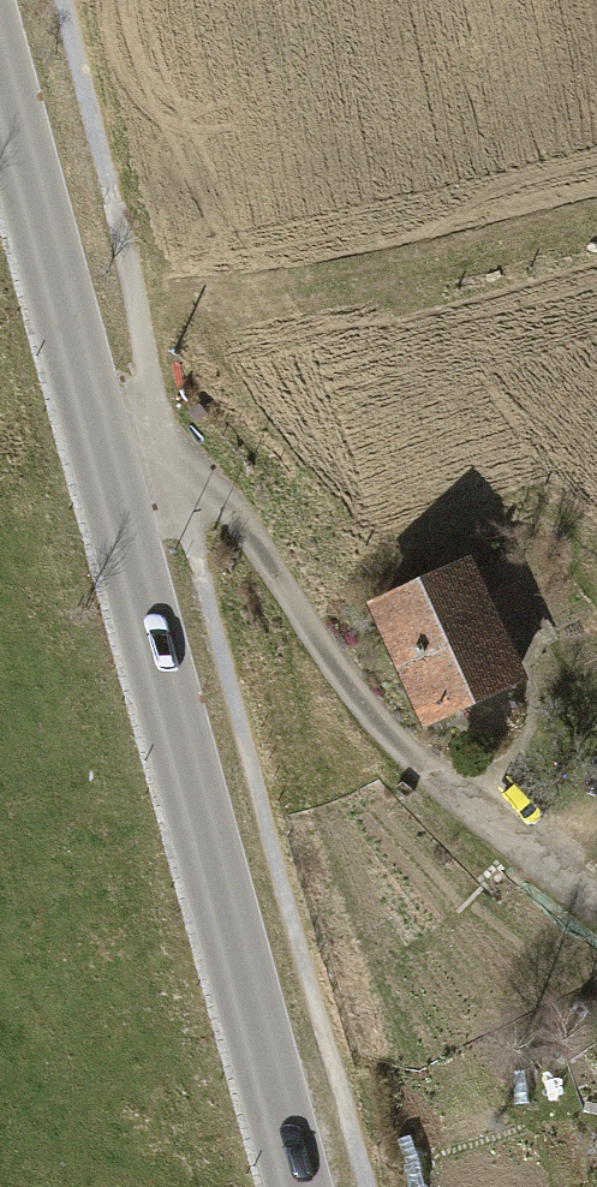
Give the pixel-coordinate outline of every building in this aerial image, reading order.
[(522,695),(477,590),(384,630),(429,735),(522,695)]
